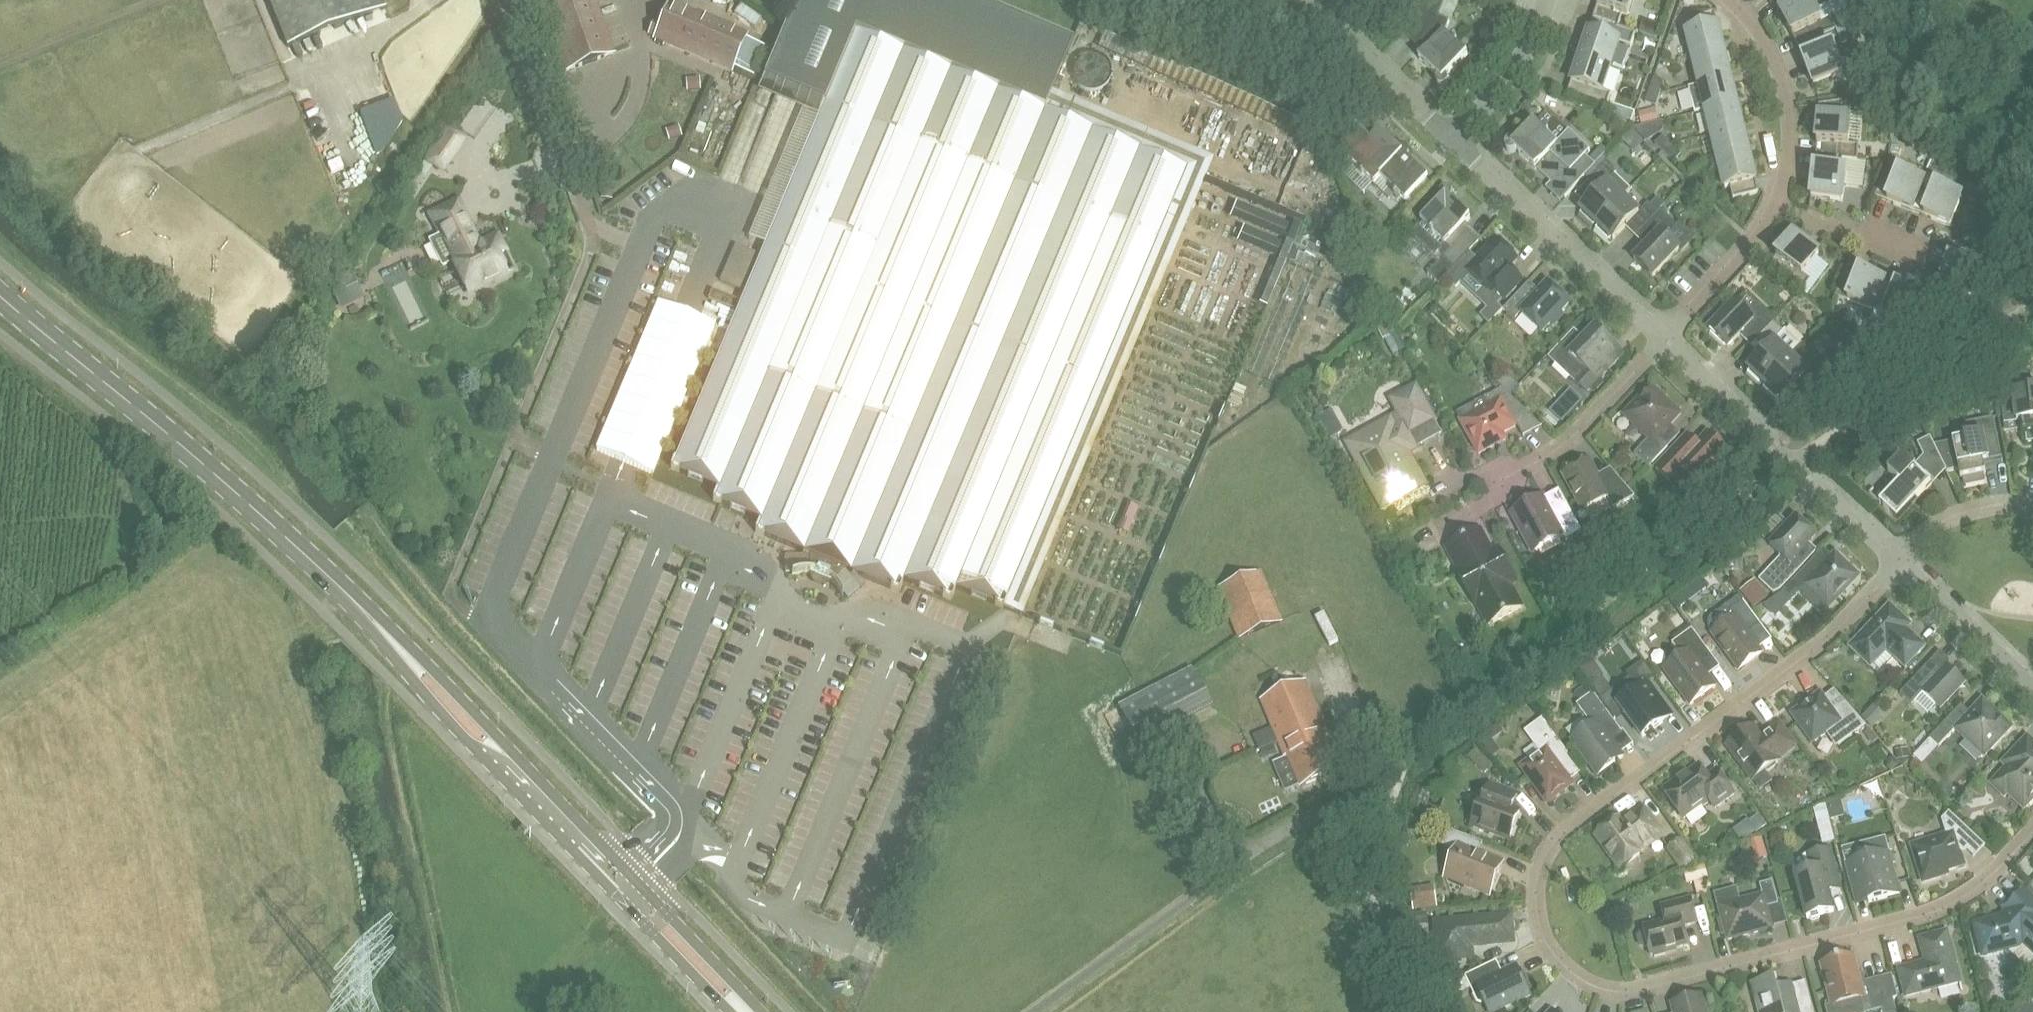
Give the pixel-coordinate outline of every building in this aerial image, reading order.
[(367,21),(386,13),(380,0),(263,0),(284,54),(323,39),(367,21)] [(567,71),(613,54),(594,0),(541,0),(567,71)] [(765,245),(738,310),(700,401),(696,409),(671,469),(719,489),(714,501),(761,520),(756,532),(810,555),(811,573),(820,578),(832,582),(845,570),(899,592),(904,580),(951,600),(956,589),(1003,608),(1187,169),(1045,109),(1073,42),(973,0),(797,0),(784,30),(764,78),(824,103),(765,245)] [(1404,29),(1405,29),(1427,50),(1419,59),(1439,77),(1438,78),(1437,79),(1437,81),(1437,82),(1437,83),(1438,84),(1438,86),(1439,86),(1440,87),(1442,88),(1443,88),(1444,88),(1445,87),(1446,87),(1447,86),(1448,85),(1449,83),(1449,82),(1449,81),(1449,80),(1448,78),(1447,77),(1468,55),(1445,33),(1450,21),(1433,14),(1439,0),(1417,0),(1415,6),(1410,18),(1404,29)] [(1619,28),(1623,16),(1628,18),(1634,0),(1600,0),(1594,19),(1619,28)] [(1799,48),(1860,21),(1850,0),(1838,0),(1816,11),(1811,0),(1805,0),(1781,12),(1799,48)] [(716,64),(732,71),(736,62),(747,36),(670,4),(655,39),(716,64)] [(1694,59),(1725,52),(1715,12),(1689,19),(1692,32),(1687,33),(1694,59)] [(1611,67),(1612,65),(1619,43),(1629,46),(1634,33),(1619,28),(1594,19),(1581,57),(1611,67)] [(1860,21),(1799,48),(1814,85),(1844,74),(1834,49),(1843,45),(1843,46),(1860,39),(1854,24),(1860,21)] [(1725,52),(1694,59),(1700,85),(1731,77),(1725,52)] [(1603,91),(1610,69),(1611,67),(1581,57),(1568,95),(1607,108),(1612,95),(1603,91)] [(1731,77),(1700,85),(1706,111),(1737,103),(1731,77)] [(1653,81),(1649,93),(1661,97),(1665,85),(1653,81)] [(1656,109),(1661,97),(1649,93),(1645,105),(1656,109)] [(1737,103),(1706,111),(1713,136),(1744,129),(1737,103)] [(1817,157),(1858,161),(1859,145),(1849,145),(1851,118),(1819,116),(1817,157)] [(1515,152),(1516,151),(1536,169),(1537,168),(1552,182),(1559,175),(1573,188),(1596,165),(1608,152),(1602,146),(1589,159),(1586,156),(1590,151),(1570,132),(1558,144),(1535,122),(1516,142),(1515,141),(1513,141),(1512,141),(1511,141),(1510,141),(1508,142),(1507,142),(1507,143),(1506,145),(1506,146),(1506,147),(1506,148),(1506,149),(1507,150),(1508,151),(1509,152),(1510,153),(1512,153),(1513,153),(1514,152),(1515,152)] [(1354,125),(1341,148),(1343,163),(1347,167),(1348,168),(1352,164),(1373,183),(1375,185),(1381,178),(1406,202),(1407,201),(1421,186),(1427,180),(1429,178),(1420,169),(1412,162),(1408,158),(1409,158),(1409,157),(1410,155),(1410,154),(1409,153),(1409,152),(1408,151),(1407,150),(1406,149),(1405,149),(1403,149),(1402,149),(1401,149),(1400,150),(1399,151),(1398,152),(1397,151),(1395,149),(1396,147),(1389,141),(1380,132),(1372,141),(1354,125)] [(1719,162),(1750,154),(1744,129),(1713,136),(1719,162)] [(1666,155),(1674,146),(1665,137),(1657,146),(1666,155)] [(1684,155),(1674,146),(1666,155),(1675,164),(1684,155)] [(1750,154),(1719,162),(1725,188),(1731,187),(1734,200),(1759,193),(1750,154)] [(1858,161),(1817,157),(1811,197),(1843,201),(1846,173),(1841,173),(1842,160),(1858,161)] [(1913,212),(1929,173),(1896,160),(1890,174),(1885,172),(1876,197),(1913,212)] [(1607,163),(1589,181),(1599,190),(1581,210),(1583,211),(1581,214),(1594,226),(1596,224),(1597,225),(1623,197),(1631,189),(1615,175),(1617,173),(1607,163)] [(1941,178),(1929,173),(1913,212),(1950,226),(1962,197),(1937,187),(1941,178)] [(1441,284),(1479,243),(1463,227),(1471,219),(1454,203),(1453,205),(1451,203),(1452,202),(1453,201),(1454,200),(1454,198),(1454,197),(1454,196),(1454,195),(1453,194),(1452,193),(1451,192),(1450,192),(1449,191),(1447,191),(1446,192),(1445,192),(1444,193),(1443,194),(1443,195),(1442,196),(1442,198),(1442,199),(1443,200),(1422,223),(1424,224),(1421,228),(1419,226),(1409,236),(1439,263),(1430,273),(1441,284)] [(1632,221),(1642,231),(1661,210),(1665,205),(1658,198),(1651,205),(1649,203),(1639,213),(1623,197),(1597,225),(1599,226),(1597,228),(1610,241),(1612,238),(1614,240),(1632,221)] [(443,267),(453,262),(468,293),(514,271),(498,238),(476,248),(465,227),(470,224),(459,201),(431,215),(441,236),(431,241),(443,267)] [(1653,241),(1647,247),(1635,260),(1653,278),(1680,249),(1669,239),(1678,225),(1661,210),(1642,231),(1653,241)] [(1986,223),(1990,232),(2009,224),(2005,215),(1986,223)] [(1819,254),(1794,235),(1769,268),(1802,293),(1811,281),(1803,275),(1819,254)] [(1491,287),(1504,300),(1522,280),(1509,268),(1518,259),(1498,241),(1468,272),(1488,290),(1491,287)] [(1998,264),(1955,247),(1940,285),(1970,297),(1979,273),(1993,278),(1998,264)] [(1291,264),(1248,371),(1256,374),(1299,267),(1291,264)] [(1870,321),(1886,282),(1848,267),(1836,297),(1873,312),(1869,320),(1870,321)] [(327,284),(340,310),(352,304),(347,294),(359,287),(351,271),(327,284)] [(1310,272),(1264,378),(1274,382),(1319,276),(1310,272)] [(1569,303),(1555,289),(1548,283),(1542,290),(1539,290),(1530,282),(1504,310),(1515,321),(1522,313),(1542,332),(1550,323),(1553,326),(1564,315),(1561,312),(1569,303)] [(1923,297),(1886,282),(1870,321),(1883,326),(1886,317),(1911,326),(1923,297)] [(1736,303),(1710,331),(1728,348),(1740,336),(1746,329),(1757,340),(1774,322),(1777,319),(1760,303),(1747,291),(1736,303)] [(1487,309),(1480,316),(1489,325),(1504,310),(1499,305),(1494,301),(1487,309)] [(1751,370),(1748,372),(1762,385),(1764,382),(1765,384),(1791,356),(1801,345),(1786,329),(1784,331),(1774,322),(1757,340),(1767,349),(1761,356),(1749,368),(1751,370)] [(1385,338),(1393,355),(1405,349),(1393,323),(1378,330),(1383,339),(1385,338)] [(1623,353),(1614,345),(1596,328),(1585,340),(1576,331),(1551,357),(1586,391),(1623,353)] [(1899,341),(1883,352),(1890,362),(1906,351),(1899,341)] [(1766,385),(1764,387),(1777,400),(1779,397),(1781,399),(1794,386),(1799,380),(1810,390),(1812,392),(1832,372),(1814,354),(1803,343),(1801,345),(1791,356),(1765,384),(1766,385)] [(1883,352),(1873,359),(1882,371),(1892,365),(1883,352)] [(2024,430),(2024,434),(2027,433),(2028,441),(2032,440),(2032,392),(2029,392),(2027,373),(1999,376),(1999,379),(1992,380),(1997,417),(2003,416),(2004,424),(2023,422),(2024,430)] [(1992,383),(1983,385),(1986,397),(1994,396),(1992,383)] [(1658,438),(1681,414),(1666,400),(1666,396),(1658,389),(1654,389),(1652,386),(1624,415),(1649,439),(1635,454),(1649,468),(1668,447),(1658,438)] [(1414,430),(1434,419),(1416,387),(1393,400),(1394,401),(1398,399),(1414,430)] [(1514,421),(1528,413),(1503,389),(1458,414),(1479,454),(1492,447),(1494,438),(1516,426),(1514,421)] [(1582,401),(1571,390),(1551,412),(1562,422),(1582,401)] [(1322,408),(1315,411),(1331,439),(1345,432),(1332,409),(1325,413),(1322,408)] [(1984,461),(2002,457),(1993,418),(1965,424),(1969,438),(1935,445),(1941,459),(1948,472),(1959,470),(1961,478),(1964,478),(1966,485),(1984,481),(1983,474),(1986,473),(1984,461)] [(1403,455),(1417,447),(1404,424),(1390,432),(1386,424),(1354,441),(1359,449),(1353,452),(1383,507),(1425,484),(1417,468),(1409,466),(1403,455)] [(1688,436),(1686,438),(1656,469),(1675,486),(1687,473),(1702,488),(1715,474),(1713,472),(1729,454),(1708,434),(1698,445),(1688,436)] [(1929,465),(1941,459),(1935,445),(1931,437),(1918,443),(1929,465)] [(1899,483),(1880,503),(1890,512),(1898,519),(1913,504),(1911,502),(1915,497),(1917,499),(1932,483),(1904,457),(1889,473),(1899,483)] [(1635,497),(1617,476),(1602,484),(1589,460),(1587,462),(1583,461),(1576,465),(1575,468),(1565,474),(1585,511),(1608,498),(1614,508),(1635,497)] [(1631,472),(1626,472),(1623,475),(1622,479),(1625,483),(1629,483),(1633,481),(1633,476),(1631,472)] [(1545,499),(1544,496),(1541,498),(1541,497),(1515,512),(1512,513),(1514,516),(1519,526),(1520,528),(1523,527),(1536,551),(1564,536),(1567,540),(1582,531),(1567,504),(1556,510),(1551,508),(1545,499)] [(1796,557),(1816,536),(1796,518),(1771,545),(1780,554),(1780,558),(1772,567),(1759,580),(1775,595),(1782,590),(1805,565),(1796,557)] [(1481,530),(1448,548),(1449,550),(1450,550),(1450,549),(1453,547),(1465,568),(1458,571),(1476,604),(1478,602),(1481,607),(1485,604),(1495,622),(1523,607),(1511,585),(1517,581),(1499,549),(1493,552),(1481,530)] [(1790,584),(1785,590),(1791,596),(1798,589),(1823,613),(1828,607),(1829,606),(1835,600),(1851,583),(1857,577),(1858,576),(1857,575),(1851,569),(1836,555),(1833,557),(1822,569),(1813,560),(1790,584)] [(1239,638),(1253,632),(1281,621),(1260,572),(1218,588),(1239,638)] [(1757,583),(1753,586),(1743,593),(1753,606),(1766,596),(1757,583)] [(1673,597),(1677,602),(1689,593),(1686,588),(1673,597)] [(1773,640),(1761,624),(1744,601),(1730,611),(1727,609),(1722,609),(1710,618),(1708,622),(1708,627),(1739,670),(1762,653),(1748,633),(1760,624),(1772,639),(1771,640),(1772,640),(1773,640)] [(1890,606),(1852,647),(1871,665),(1885,650),(1888,649),(1905,666),(1924,646),(1905,629),(1909,625),(1890,606)] [(1709,652),(1693,629),(1673,644),(1680,654),(1679,658),(1665,669),(1691,705),(1716,687),(1697,661),(1709,652)] [(1590,658),(1578,666),(1592,686),(1602,678),(1604,677),(1590,658)] [(1935,672),(1928,665),(1901,694),(1912,705),(1924,693),(1941,708),(1965,683),(1947,666),(1944,670),(1938,669),(1935,672)] [(1192,669),(1120,707),(1138,743),(1210,706),(1210,705),(1211,705),(1192,669)] [(1612,691),(1601,699),(1616,719),(1625,712),(1643,737),(1664,723),(1671,717),(1673,716),(1671,713),(1662,701),(1648,682),(1638,689),(1630,678),(1612,691)] [(1339,770),(1321,728),(1324,727),(1305,682),(1263,699),(1281,744),(1284,743),(1302,786),(1339,770)] [(1579,747),(1599,775),(1624,757),(1612,741),(1622,733),(1593,693),(1591,695),(1585,686),(1575,693),(1581,702),(1577,705),(1592,725),(1581,733),(1579,747)] [(1866,726),(1837,693),(1838,695),(1838,694),(1846,704),(1837,710),(1834,710),(1821,692),(1792,714),(1813,743),(1829,731),(1839,745),(1866,726)] [(1983,700),(1971,713),(1955,729),(1985,757),(2012,728),(1983,700)] [(1875,727),(1883,718),(1883,713),(1877,707),(1866,719),(1875,727)] [(1950,718),(1913,756),(1922,764),(1939,747),(1953,732),(1944,724),(1949,719),(1950,719),(1950,718)] [(1573,783),(1571,781),(1561,768),(1572,760),(1581,772),(1580,772),(1581,773),(1582,772),(1543,719),(1526,731),(1542,753),(1530,761),(1528,775),(1548,802),(1573,783)] [(1753,726),(1728,744),(1754,780),(1766,771),(1769,771),(1776,766),(1776,764),(1779,762),(1777,759),(1796,745),(1780,724),(1770,731),(1761,738),(1753,726)] [(2032,800),(2032,742),(2028,737),(2003,763),(2007,767),(1992,784),(2005,797),(2008,793),(2025,809),(2032,800)] [(1908,749),(1896,751),(1898,761),(1899,761),(1900,764),(1903,767),(1908,761),(1908,759),(1910,759),(1908,749)] [(1474,764),(1483,756),(1477,750),(1468,758),(1474,764)] [(1893,757),(1888,761),(1887,768),(1891,773),(1900,765),(1893,757)] [(1717,770),(1717,771),(1708,777),(1699,766),(1677,782),(1676,779),(1664,788),(1665,790),(1664,792),(1684,819),(1703,805),(1704,806),(1710,801),(1715,808),(1735,794),(1717,770)] [(1518,796),(1490,785),(1485,798),(1483,797),(1473,825),(1510,840),(1521,811),(1513,809),(1518,796)] [(1841,800),(1826,804),(1830,821),(1845,817),(1841,800)] [(1816,819),(1829,816),(1826,804),(1814,810),(1816,819)] [(1621,818),(1597,836),(1620,868),(1644,851),(1643,849),(1662,835),(1644,810),(1625,824),(1621,818)] [(1924,882),(1941,877),(1940,873),(1965,865),(1959,848),(1964,846),(1974,836),(1983,845),(1984,846),(1985,845),(1950,812),(1942,820),(1947,835),(1912,846),(1924,882)] [(1748,823),(1755,833),(1756,834),(1767,825),(1759,815),(1750,822),(1748,823)] [(1478,856),(1484,842),(1449,829),(1443,845),(1457,851),(1447,875),(1453,878),(1452,880),(1466,886),(1467,883),(1491,893),(1503,864),(1486,857),(1485,859),(1478,856)] [(1666,848),(1681,870),(1697,859),(1682,837),(1666,848)] [(1762,838),(1750,842),(1753,852),(1766,848),(1762,838)] [(1858,906),(1859,905),(1900,894),(1886,838),(1864,844),(1868,857),(1847,863),(1858,906)] [(1842,895),(1841,887),(1838,878),(1831,849),(1807,855),(1811,871),(1796,875),(1807,919),(1810,918),(1812,921),(1820,919),(1821,915),(1834,912),(1832,901),(1842,895)] [(1729,939),(1747,935),(1773,928),(1768,908),(1779,905),(1773,881),(1760,884),(1763,895),(1720,907),(1723,919),(1719,920),(1723,935),(1727,934),(1729,939)] [(1412,888),(1414,911),(1437,908),(1435,885),(1412,888)] [(1996,919),(1976,924),(1984,955),(2020,945),(2024,941),(2032,950),(2032,899),(2022,888),(2003,907),(2008,911),(2002,917),(2003,919),(1996,921),(1996,919)] [(1698,922),(1692,898),(1661,906),(1665,922),(1644,927),(1645,931),(1640,932),(1638,937),(1640,945),(1644,947),(1649,946),(1651,955),(1654,955),(1655,957),(1667,954),(1667,951),(1690,945),(1685,926),(1698,922)] [(1416,924),(1426,923),(1425,912),(1415,913),(1416,924)] [(1514,943),(1514,940),(1512,915),(1435,922),(1439,961),(1474,958),(1473,947),(1514,943)] [(1906,996),(1961,982),(1947,932),(1920,939),(1926,962),(1899,969),(1906,996)] [(1822,965),(1832,1005),(1826,1007),(1827,1011),(1872,1011),(1882,1009),(1883,1011),(1897,1011),(1893,999),(1898,998),(1899,998),(1898,997),(1893,974),(1892,975),(1892,976),(1893,976),(1898,996),(1897,996),(1898,997),(1893,998),(1893,999),(1887,1000),(1882,981),(1863,987),(1859,974),(1855,956),(1822,965)] [(1466,976),(1478,1002),(1482,1004),(1485,1002),(1490,1011),(1494,1011),(1530,995),(1517,967),(1500,974),(1496,973),(1492,964),(1466,976)] [(1759,1011),(1814,1011),(1812,1002),(1798,1006),(1792,983),(1778,987),(1778,986),(1777,986),(1776,980),(1772,977),(1770,978),(1752,983),(1759,1011)] [(1702,996),(1673,1004),(1675,1011),(1707,1011),(1702,996)]
